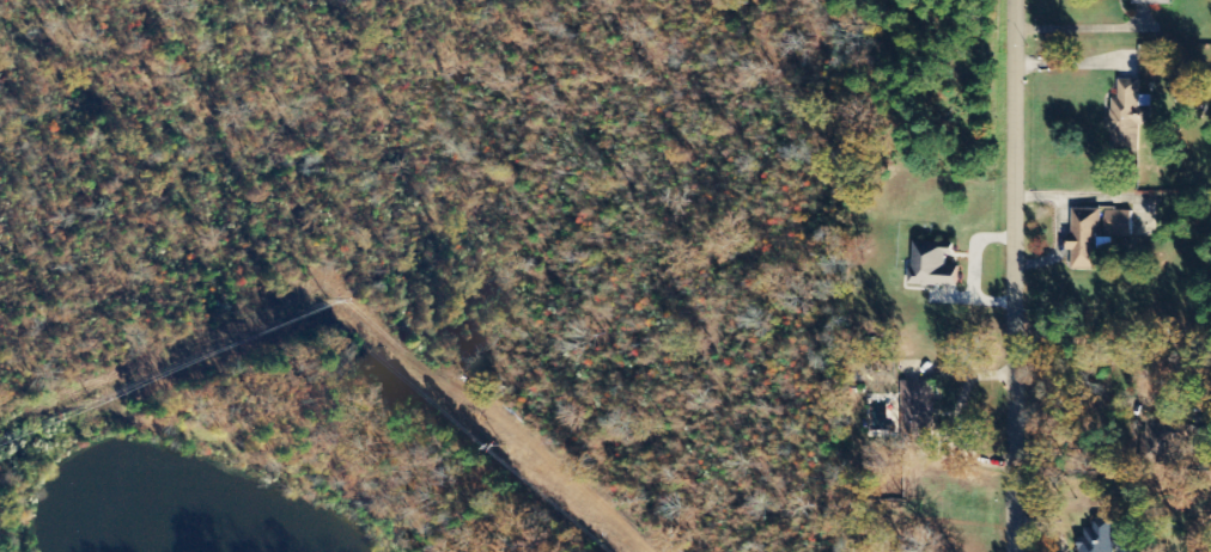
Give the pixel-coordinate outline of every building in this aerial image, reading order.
[(1152,127),(1152,95),(1141,95),(1141,80),(1119,80),(1119,100),(1112,100),(1113,148),(1139,148),(1139,127),(1152,127)] [(1132,212),(1104,212),(1104,210),(1073,210),(1073,248),(1072,248),(1072,263),(1097,262),(1097,249),(1109,249),(1109,239),(1103,239),(1103,237),(1132,237),(1132,212)] [(958,289),(959,267),(950,267),(950,246),(912,245),(911,288),(958,289)] [(934,382),(902,382),(901,440),(933,440),(934,382)] [(1114,520),(1084,520),(1084,551),(1114,551),(1114,520)]
